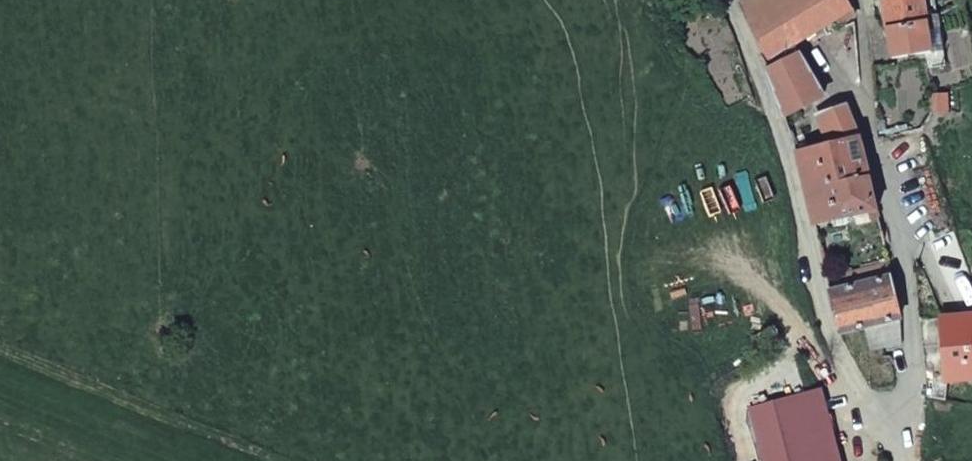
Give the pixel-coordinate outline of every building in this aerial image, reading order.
[(799,52),(794,43),(837,18),(840,23),(853,16),(844,0),(741,0),(739,1),(769,70),(799,52)] [(895,58),(934,53),(927,0),(886,0),(895,58)] [(814,78),(799,52),(769,70),(777,92),(814,78)] [(824,95),(814,78),(777,92),(785,115),(824,95)] [(820,147),(828,185),(870,177),(861,141),(847,104),(824,113),(836,144),(820,147)] [(796,152),(816,225),(835,221),(828,185),(820,147),(808,149),(796,152)] [(872,221),(879,220),(870,177),(828,185),(835,221),(870,213),(872,221)] [(831,294),(841,334),(866,328),(900,320),(888,264),(858,272),(861,286),(831,294)] [(828,280),(831,294),(861,286),(858,272),(828,280)] [(948,381),(971,380),(971,317),(943,319),(948,381)] [(871,351),(903,346),(900,320),(866,328),(871,351)] [(749,409),(762,460),(839,460),(821,390),(749,409)]
